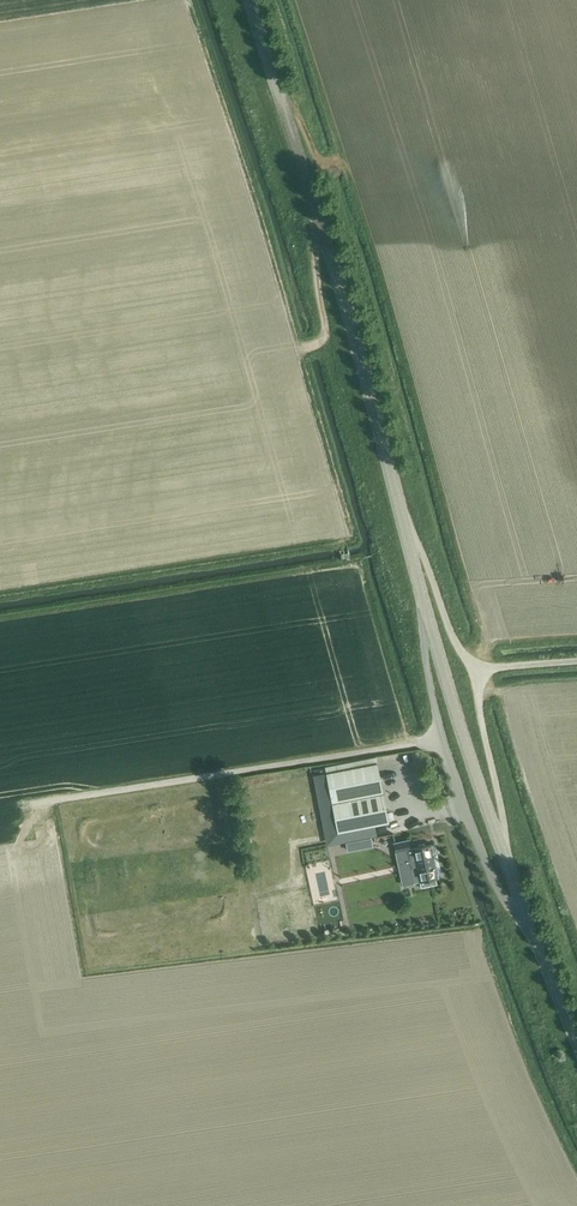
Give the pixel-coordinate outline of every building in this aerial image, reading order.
[(332,803),(383,793),(377,762),(368,764),(326,773),(332,803)] [(332,803),(337,831),(388,821),(383,793),(332,803)] [(369,832),(349,837),(353,858),(374,853),(369,832)] [(381,837),(372,839),(374,848),(383,846),(381,837)] [(407,840),(394,843),(396,852),(407,850),(409,850),(409,848),(407,840)] [(409,850),(407,850),(414,882),(420,881),(421,887),(437,883),(436,877),(438,877),(431,843),(409,848),(409,850)]
